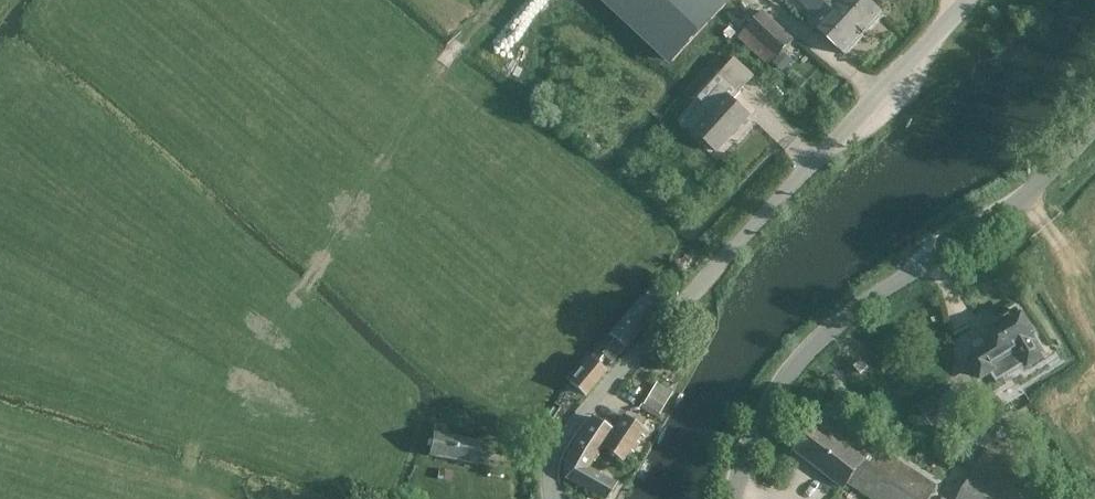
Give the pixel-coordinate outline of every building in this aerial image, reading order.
[(883,15),(868,0),(786,0),(845,56),(883,15)] [(665,5),(640,31),(672,61),(697,35),(665,5)] [(768,66),(793,39),(763,11),(738,38),(768,66)] [(720,74),(739,92),(754,76),(735,58),(720,74)] [(687,124),(717,151),(749,116),(732,100),(739,92),(720,74),(698,99),(705,105),(687,124)] [(641,301),(638,300),(608,335),(614,340),(601,354),(611,363),(663,304),(649,292),(641,301)] [(984,331),(992,344),(1002,359),(1017,350),(1027,367),(1044,356),(1031,336),(1034,334),(1019,309),(984,331)] [(589,394),(607,371),(594,361),(576,384),(589,394)] [(659,413),(672,393),(657,383),(644,403),(659,413)] [(937,434),(967,415),(948,387),(907,414),(921,436),(933,428),(937,434)] [(936,486),(875,448),(879,443),(829,405),(794,450),(843,489),(847,483),(872,498),(928,498),(936,486)] [(601,447),(602,448),(629,451),(643,429),(623,415),(612,430),(591,417),(564,459),(565,478),(602,498),(605,498),(616,483),(588,467),(601,447)] [(477,465),(482,443),(443,435),(445,426),(434,424),(428,455),(477,465)] [(1025,478),(1039,458),(1005,436),(989,446),(956,498),(1059,498),(1025,478)]
